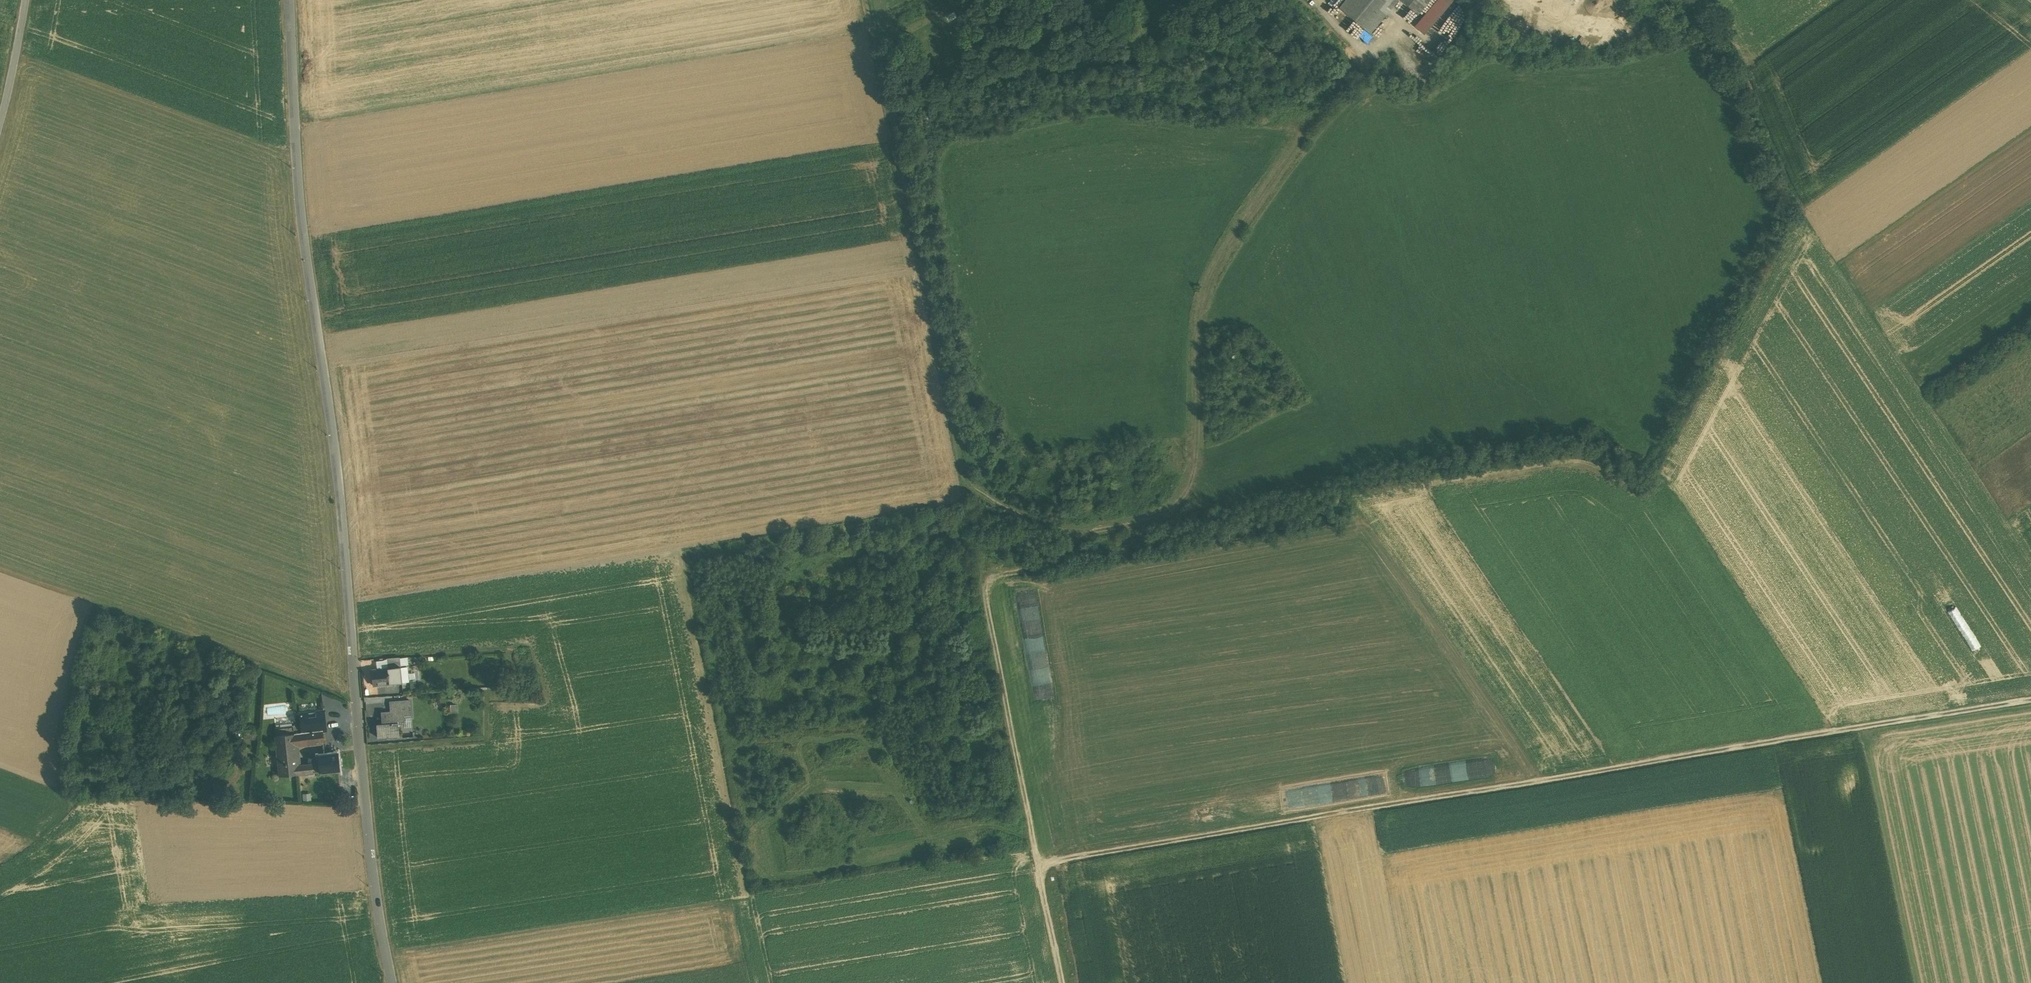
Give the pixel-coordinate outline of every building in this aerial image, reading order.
[(1340,8),(1371,33),(1398,0),(1346,0),(1340,8)] [(1418,14),(1430,0),(1401,0),(1418,14)] [(1415,25),(1425,34),(1455,0),(1437,0),(1415,25)] [(955,12),(949,15),(952,20),(958,17),(955,12)] [(399,657),(386,658),(388,668),(388,669),(396,668),(400,667),(399,657)] [(371,669),(371,668),(376,667),(374,658),(362,660),(363,670),(371,669)] [(388,668),(372,670),(373,686),(389,684),(388,669),(388,668)] [(396,668),(388,669),(389,684),(402,683),(398,683),(396,668)] [(365,696),(365,704),(389,703),(389,695),(365,696)] [(390,712),(381,713),(382,725),(376,725),(377,738),(399,736),(398,725),(404,724),(404,718),(411,717),(410,701),(401,702),(402,712),(390,712)] [(401,702),(389,702),(390,712),(402,712),(401,702)] [(301,724),(302,733),(326,730),(324,711),(300,714),(301,724)] [(301,724),(275,727),(276,736),(302,733),(301,724)] [(244,729),(229,727),(228,734),(243,736),(244,729)] [(257,731),(244,729),(243,736),(242,740),(255,742),(257,731)] [(302,733),(276,736),(277,748),(295,746),(323,743),(322,731),(302,733)] [(295,746),(277,748),(278,755),(275,756),(276,765),(279,764),(280,776),(299,774),(298,766),(295,746)] [(337,754),(319,756),(319,760),(313,760),(313,764),(314,772),(339,770),(337,754)] [(313,764),(298,766),(299,774),(314,772),(313,764)]
